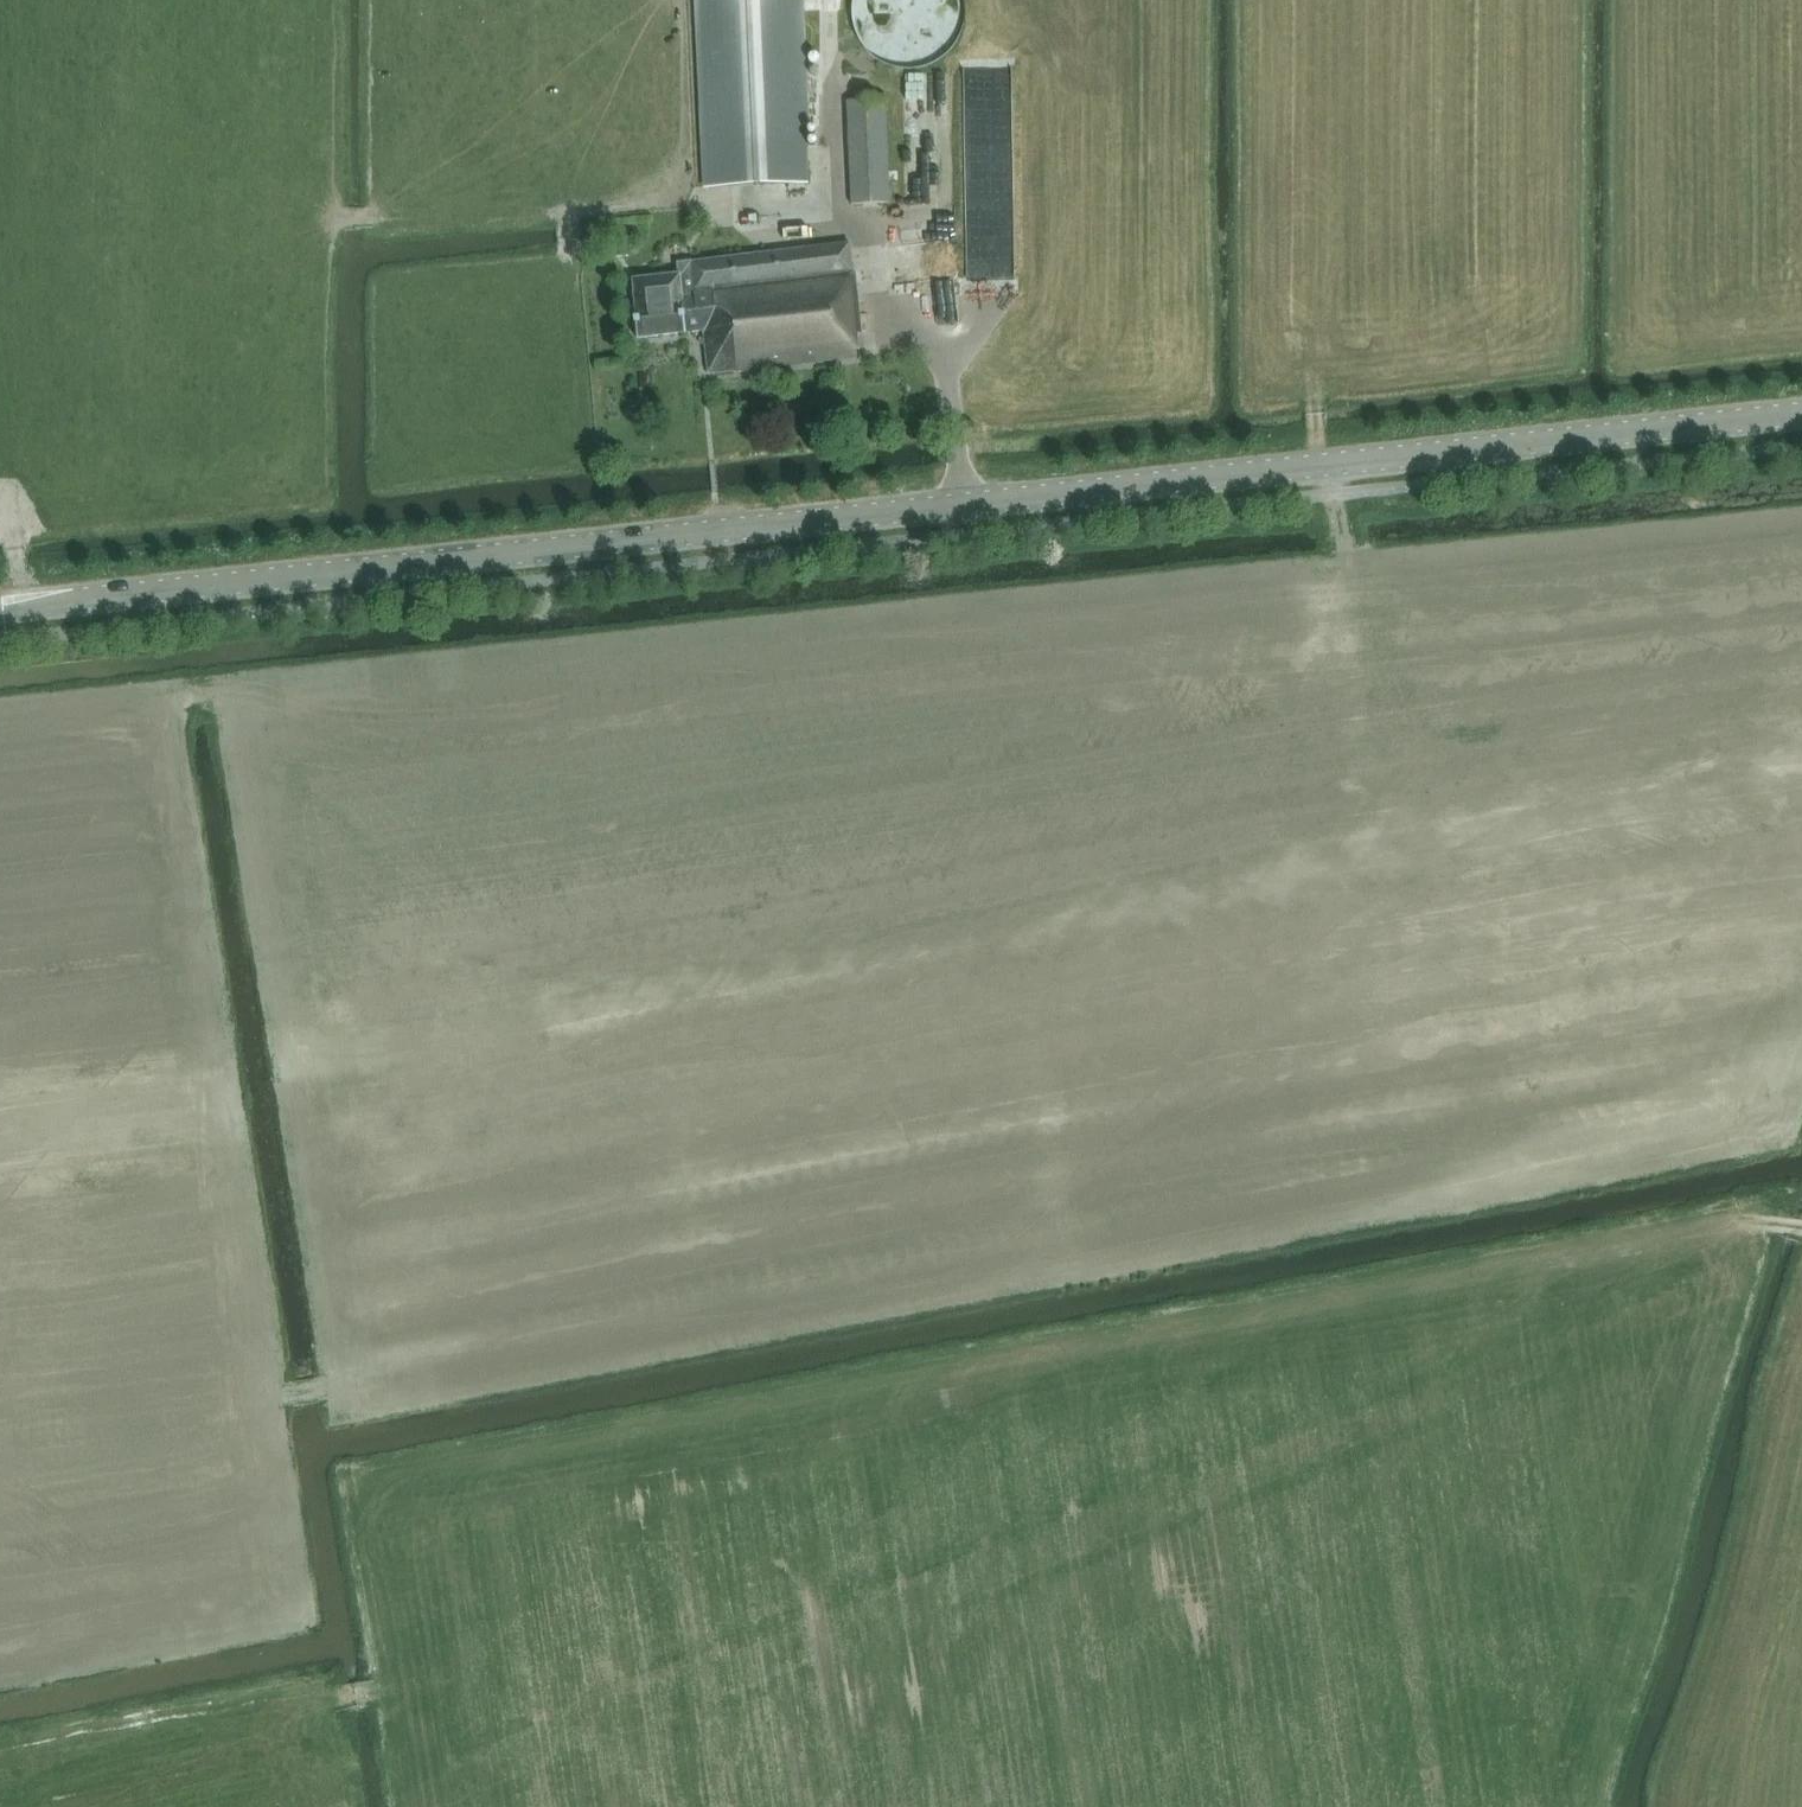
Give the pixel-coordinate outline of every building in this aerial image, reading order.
[(808,184),(799,0),(698,0),(707,188),(808,184)] [(880,62),(890,67),(902,69),(913,69),(924,67),(935,62),(944,56),(952,47),(958,38),(962,27),(964,16),(963,4),(962,0),(852,0),(851,4),(851,16),(853,27),(857,38),(863,47),(870,56),(880,62)] [(851,205),(889,203),(885,99),(847,101),(851,205)] [(709,374),(858,357),(856,334),(861,334),(855,271),(853,272),(850,244),(691,262),(676,263),(678,275),(632,280),(635,307),(633,308),(636,338),(704,331),(709,374)]
